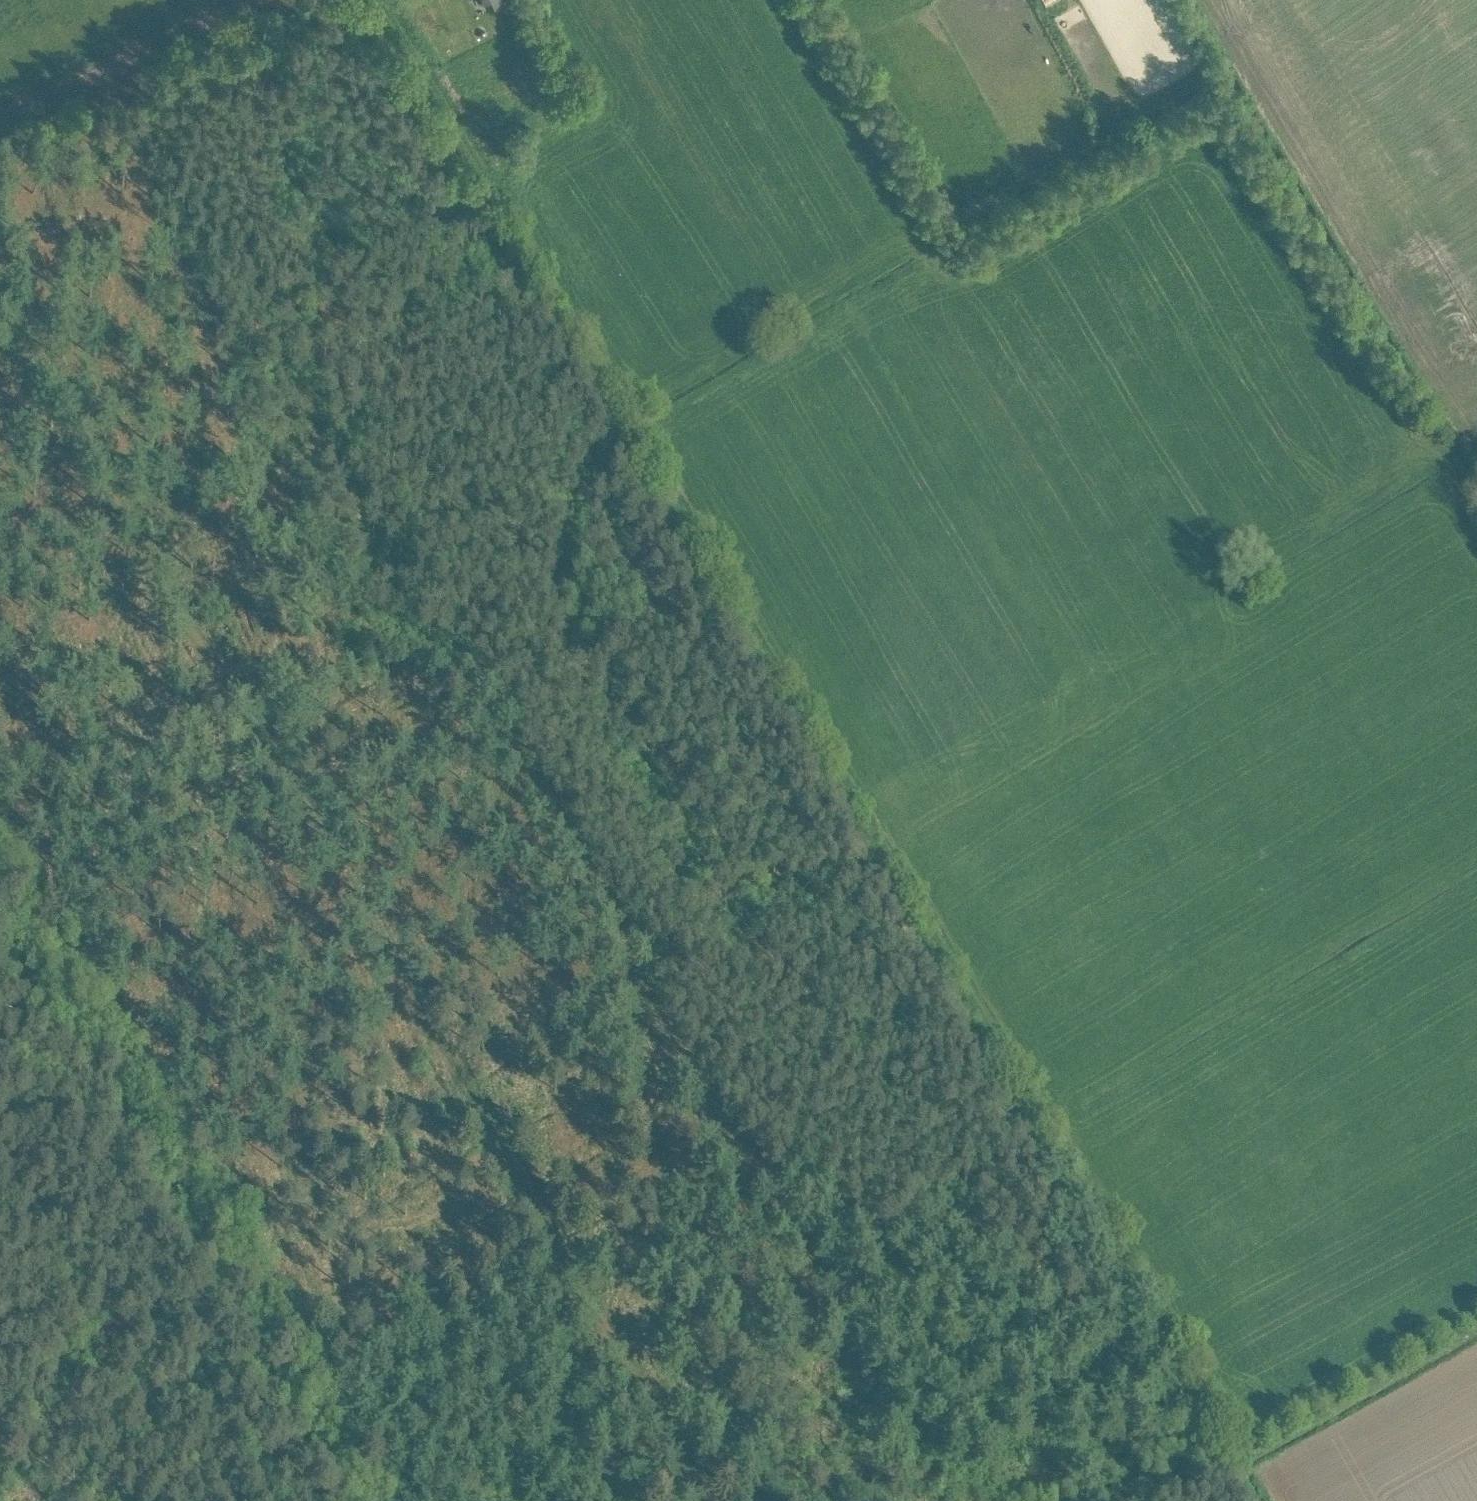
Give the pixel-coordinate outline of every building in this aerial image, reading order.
[(508,8),(521,2),(520,0),(504,0),(508,8)] [(581,115),(595,106),(589,95),(582,98),(574,104),(581,115)]
